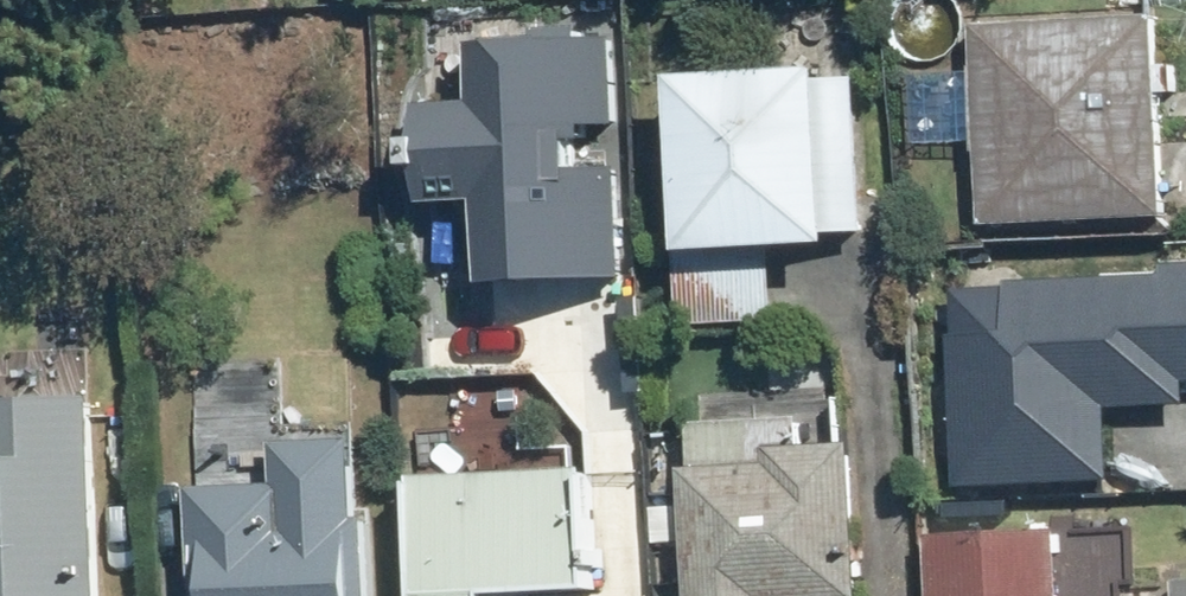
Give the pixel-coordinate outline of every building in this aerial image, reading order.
[(978,21),(985,219),(1169,212),(1161,14),(978,21)] [(491,195),(494,265),(630,258),(625,155),(594,156),(592,114),(622,112),(617,20),(482,27),(485,85),(426,88),(432,198),(491,195)] [(685,251),(834,244),(834,231),(871,230),(864,76),(825,78),(825,68),(677,75),(685,251)] [(1185,401),(1185,259),(1167,260),(1167,271),(1012,278),(1012,282),(958,284),(960,330),(954,330),(961,487),(1115,480),(1111,405),(1185,401)] [(592,448),(647,444),(640,352),(585,355),(592,448)] [(856,441),(809,444),(806,397),(694,404),(698,468),(686,469),(693,595),(866,595),(856,441)] [(91,398),(0,403),(0,595),(103,595),(91,398)] [(372,431),(281,434),(283,472),(196,475),(200,595),(378,595),(372,431)] [(488,593),(598,587),(592,467),(414,476),(420,595),(489,595),(488,593)] [(1061,530),(932,535),(935,595),(1064,595),(1061,530)]
